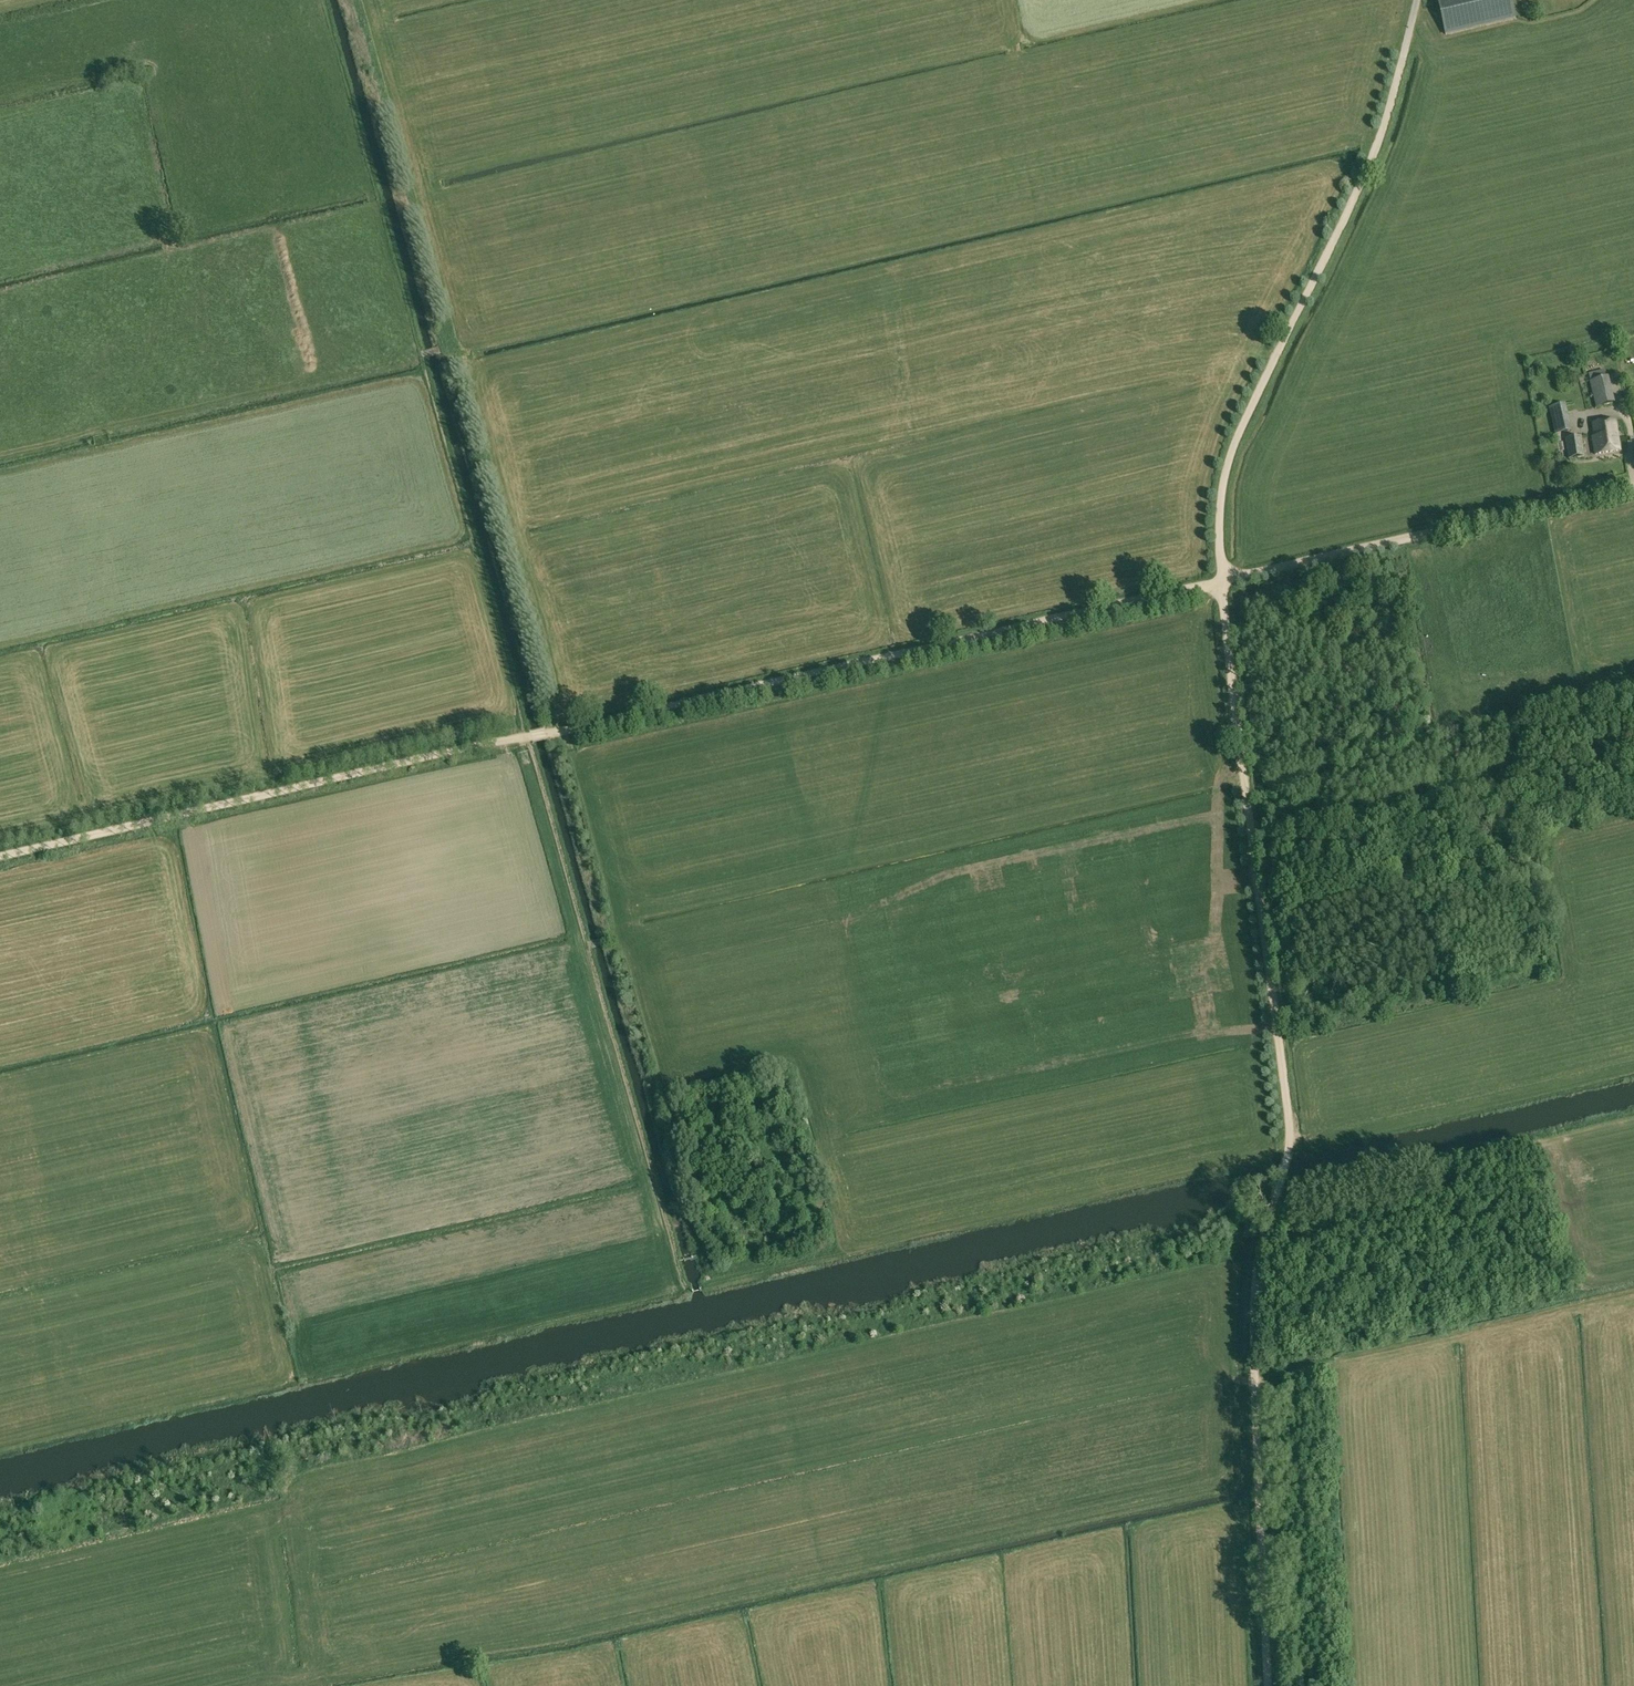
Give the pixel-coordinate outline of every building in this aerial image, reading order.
[(1511,0),(1459,0),(1439,5),(1445,34),(1515,18),(1511,0)] [(1606,377),(1590,381),(1589,381),(1595,407),(1615,403),(1608,377),(1606,377)] [(1567,430),(1566,404),(1551,404),(1552,431),(1567,430)] [(1620,450),(1615,420),(1592,424),(1594,436),(1592,437),(1594,449),(1595,454),(1620,450)] [(1569,459),(1584,456),(1583,451),(1581,436),(1566,439),(1569,459)] [(1262,570),(1269,569),(1268,561),(1261,562),(1262,570)]
